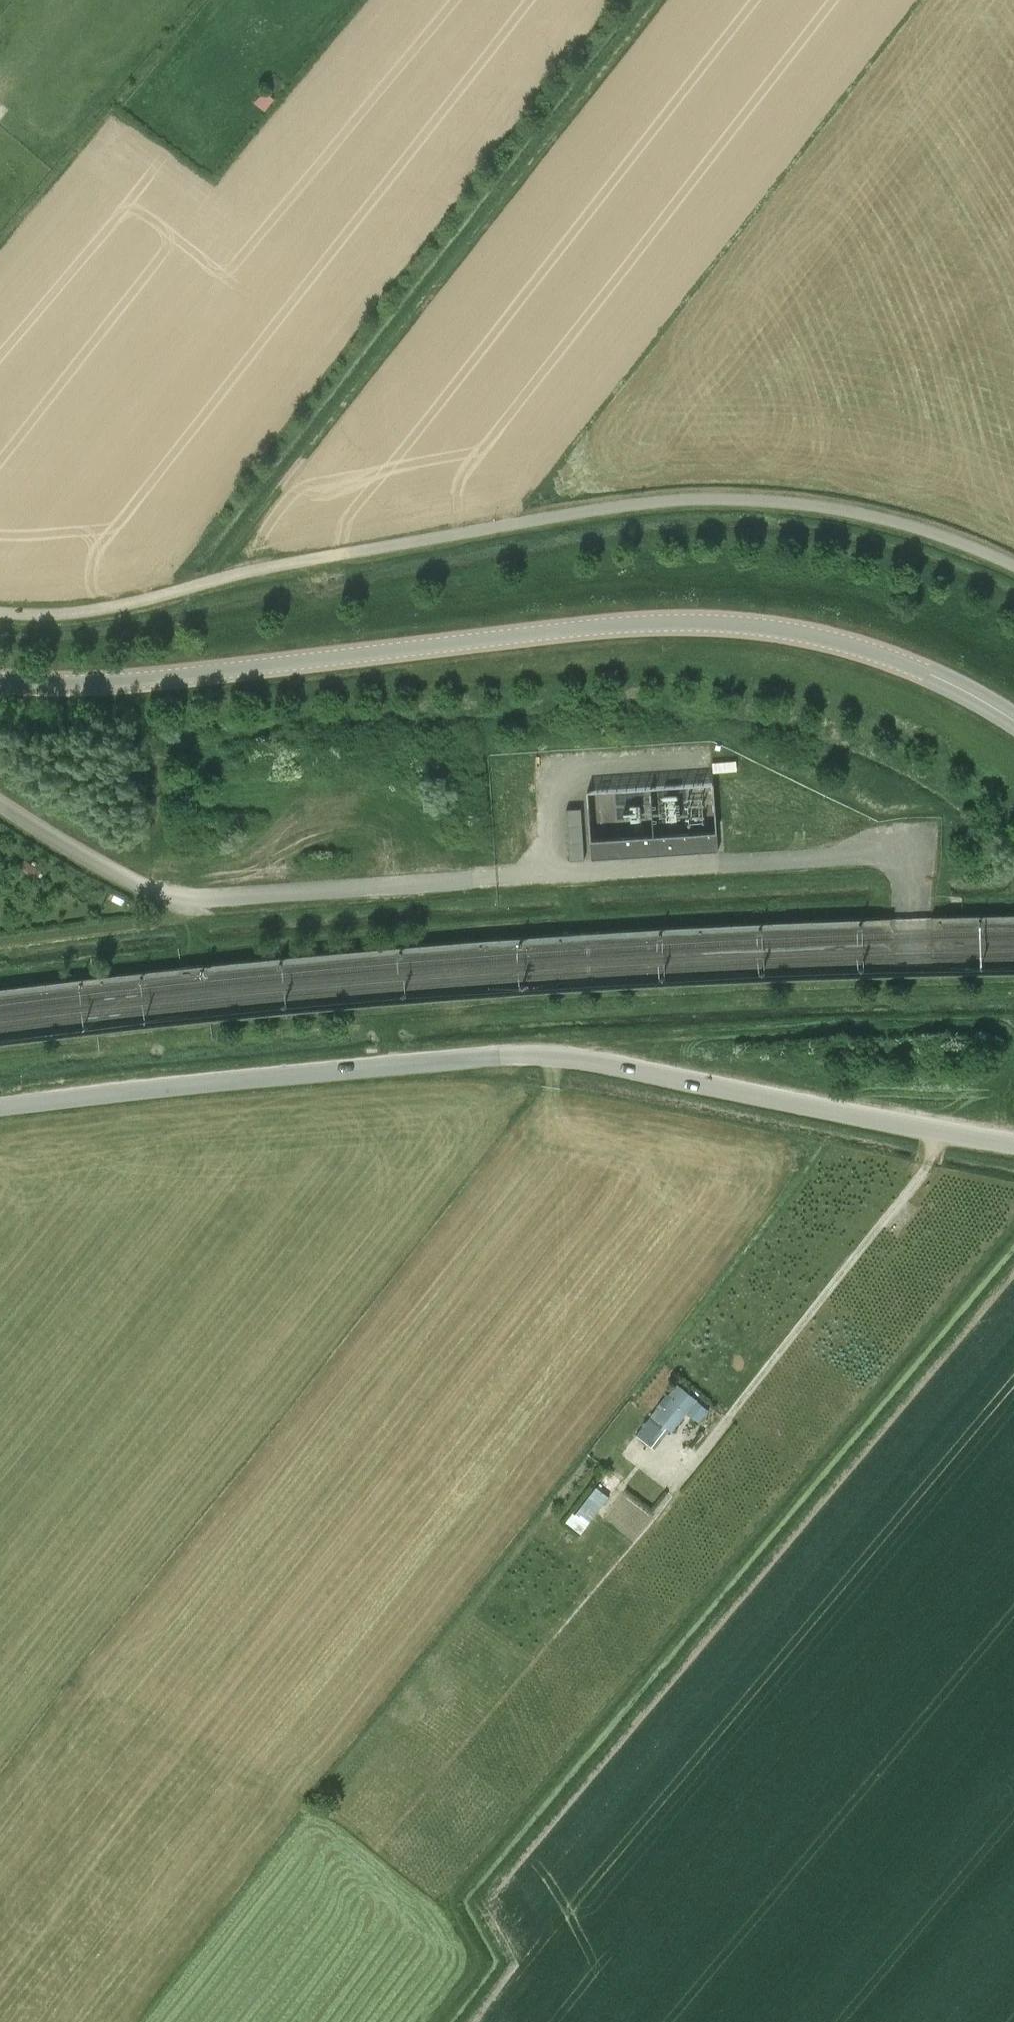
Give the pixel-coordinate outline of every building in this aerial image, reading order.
[(567,809),(570,861),(584,860),(581,808),(567,809)] [(590,840),(592,859),(718,851),(717,831),(590,840)] [(21,866),(36,877),(42,869),(26,859),(21,866)] [(656,1418),(671,1431),(697,1399),(682,1386),(656,1418)] [(642,1453),(655,1438),(641,1427),(628,1442),(642,1453)] [(574,1516),(587,1526),(622,1481),(610,1471),(576,1514),(574,1516)]
